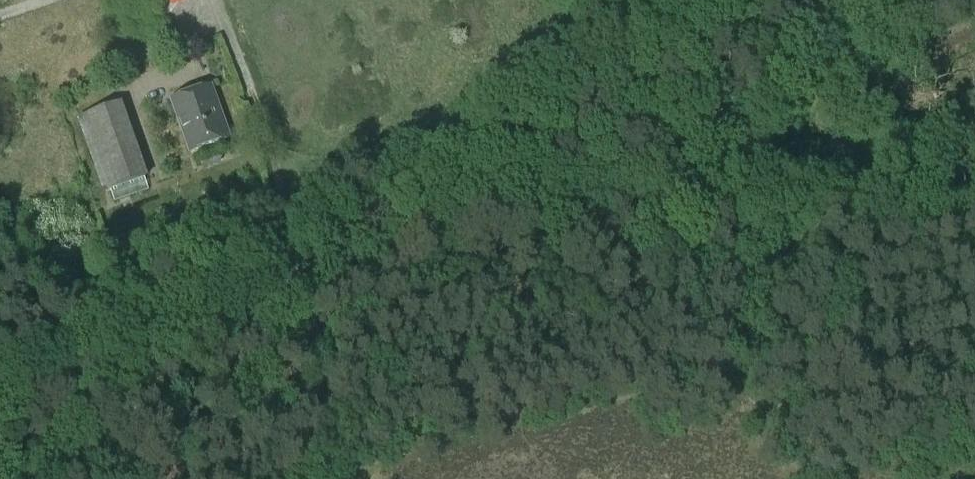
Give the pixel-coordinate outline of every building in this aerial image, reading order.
[(212,86),(172,101),(190,153),(230,138),(212,86)] [(147,175),(141,157),(140,154),(101,168),(109,191),(111,190),(115,201),(148,189),(144,177),(147,175)]
